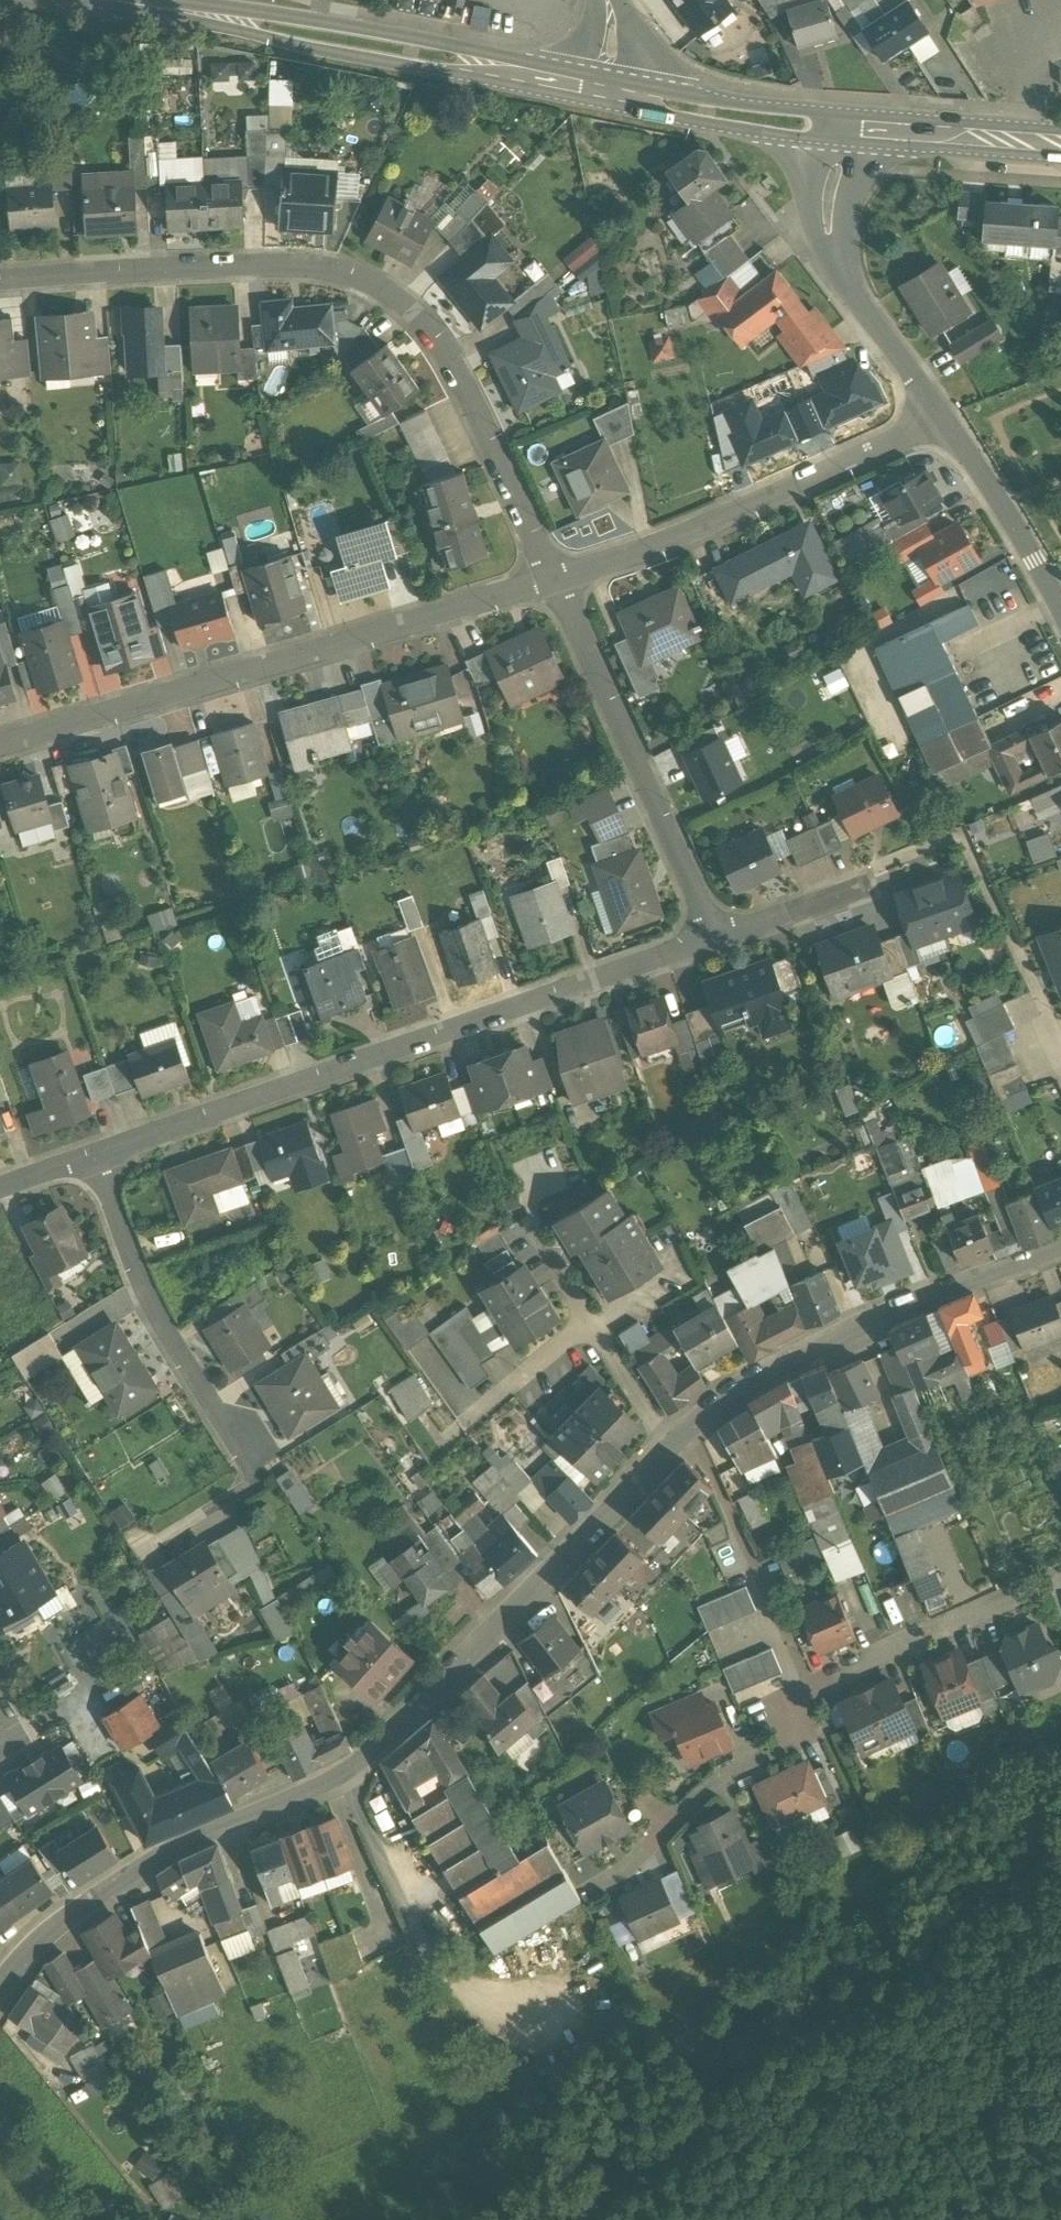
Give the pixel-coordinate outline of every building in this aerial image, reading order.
[(699,35),(733,10),(726,0),(673,0),(699,35)] [(770,17),(787,10),(803,5),(799,0),(759,0),(770,17)] [(787,10),(798,48),(837,37),(827,0),(820,0),(803,5),(787,10)] [(851,11),(863,29),(886,14),(877,0),(867,0),(852,10),(851,11)] [(908,0),(906,0),(886,14),(906,46),(928,31),(908,0)] [(847,4),(836,12),(853,36),(863,29),(851,11),(852,10),(847,4)] [(906,46),(886,14),(863,29),(884,61),(906,46)] [(215,88),(257,86),(256,59),(213,61),(215,88)] [(271,81),(270,129),(288,129),(292,129),(293,81),(271,81)] [(270,129),(267,129),(267,155),(266,186),(266,187),(282,187),(284,169),(286,169),(288,129),(270,129)] [(144,135),(130,136),(132,171),(133,171),(133,176),(146,175),(145,152),(144,135)] [(158,135),(144,135),(145,152),(159,151),(158,135)] [(707,150),(697,150),(667,172),(690,204),(691,206),(713,190),(728,179),(707,150)] [(159,151),(145,152),(146,175),(147,186),(161,185),(159,151)] [(267,155),(247,154),(249,186),(266,186),(267,155)] [(70,158),(51,159),(52,186),(52,189),(72,188),(70,158)] [(286,169),(284,169),(282,187),(279,226),(334,230),(339,173),(286,169)] [(132,171),(84,174),(87,234),(136,231),(133,176),(133,171),(132,171)] [(242,180),(204,182),(206,226),(244,224),(242,180)] [(204,182),(167,184),(169,228),(206,226),(204,182)] [(52,186),(9,190),(12,229),(55,225),(52,189),(52,186)] [(459,215),(468,224),(488,202),(476,190),(456,212),(459,215)] [(713,190),(691,206),(690,204),(676,214),(705,254),(730,236),(741,229),(713,190)] [(986,193),(960,191),(958,219),(984,221),(986,201),(986,193)] [(434,222),(390,198),(369,238),(413,262),(434,222)] [(1058,216),(1058,206),(986,201),(984,221),(983,240),(1054,245),(1053,253),(1060,253),(1060,217),(1058,216)] [(488,202),(473,219),(489,239),(493,236),(506,225),(488,202)] [(459,215),(441,233),(451,242),(468,224),(459,215)] [(451,242),(450,243),(464,259),(489,239),(473,219),(468,224),(451,242)] [(464,259),(441,276),(482,326),(508,306),(512,302),(511,301),(488,274),(510,256),(493,236),(489,239),(464,259)] [(730,236),(705,254),(724,279),(727,276),(748,260),(730,236)] [(566,260),(574,271),(598,252),(596,237),(566,260)] [(598,252),(574,271),(582,281),(601,266),(598,252)] [(1053,253),(1049,291),(1060,292),(1060,253),(1053,253)] [(968,312),(939,263),(903,284),(932,333),(968,312)] [(772,270),(763,277),(766,281),(775,274),(772,270)] [(547,272),(511,301),(512,302),(508,306),(517,317),(537,300),(557,284),(547,272)] [(807,315),(776,274),(775,274),(766,281),(744,298),(729,309),(736,319),(749,337),(777,316),(787,330),(788,331),(808,316),(807,315)] [(724,279),(700,297),(708,308),(736,288),(727,276),(724,279)] [(736,288),(708,308),(723,328),(736,319),(729,309),(744,298),(736,288)] [(550,326),(537,300),(517,317),(527,337),(550,326)] [(291,301),(265,303),(266,324),(268,342),(269,342),(270,348),(334,341),(331,310),(330,305),(292,309),(291,301)] [(236,306),(192,308),(195,366),(218,365),(218,368),(237,367),(240,367),(239,348),(236,306)] [(689,325),(685,306),(636,316),(639,331),(653,328),(654,332),(689,325)] [(158,309),(124,311),(125,331),(129,331),(131,372),(163,370),(162,350),(161,350),(160,344),(158,309)] [(346,310),(331,310),(334,341),(341,357),(342,356),(362,328),(347,319),(346,310)] [(814,310),(807,315),(808,316),(788,331),(787,330),(780,335),(794,354),(805,350),(835,337),(814,310)] [(93,316),(74,318),(73,315),(40,318),(46,379),(90,375),(90,367),(97,367),(95,339),(93,316)] [(0,320),(0,377),(19,376),(17,350),(16,341),(14,319),(0,320)] [(266,324),(253,325),(255,346),(256,354),(270,353),(270,348),(269,342),(268,342),(266,324)] [(985,324),(953,344),(962,360),(995,341),(985,324)] [(362,328),(342,356),(351,368),(379,348),(363,326),(362,328)] [(527,337),(494,352),(520,407),(561,388),(555,374),(569,367),(550,326),(527,337)] [(835,337),(805,350),(810,363),(844,349),(835,337)] [(108,338),(95,339),(97,367),(90,367),(90,375),(111,373),(108,338)] [(650,341),(655,363),(673,360),(668,338),(650,341)] [(28,340),(16,341),(17,350),(29,349),(28,340)] [(181,343),(160,344),(161,350),(162,350),(163,370),(182,369),(181,343)] [(379,348),(351,368),(383,414),(419,389),(387,343),(379,348)] [(255,346),(239,348),(240,367),(237,367),(239,380),(258,378),(256,354),(255,346)] [(29,349),(17,350),(19,376),(32,375),(29,349)] [(810,363),(807,364),(813,378),(820,374),(820,375),(849,361),(844,349),(810,363)] [(805,350),(794,354),(803,366),(807,364),(810,363),(805,350)] [(270,353),(256,354),(258,378),(267,377),(267,380),(272,379),(272,376),(273,376),(270,353)] [(828,393),(811,400),(824,428),(882,402),(874,385),(853,359),(849,361),(820,375),(828,393)] [(786,411),(762,422),(752,400),(726,412),(736,433),(731,435),(744,463),(744,464),(799,439),(786,411)] [(811,400),(798,405),(811,435),(824,428),(811,400)] [(628,403),(594,419),(603,440),(605,439),(608,447),(635,434),(628,403)] [(799,439),(811,435),(798,405),(786,411),(799,439)] [(424,410),(399,423),(422,470),(448,457),(424,410)] [(714,417),(726,471),(744,463),(731,435),(736,433),(726,412),(726,411),(714,417)] [(603,440),(554,462),(578,514),(628,491),(608,447),(605,439),(603,440)] [(448,457),(422,470),(428,482),(456,474),(448,457)] [(22,460),(1,462),(4,479),(24,477),(22,460)] [(926,471),(883,495),(896,519),(898,523),(921,510),(941,499),(926,471)] [(428,482),(422,484),(447,568),(487,557),(463,472),(456,474),(428,482)] [(921,510),(898,523),(896,519),(885,525),(893,541),(925,523),(928,521),(921,510)] [(398,519),(383,524),(393,556),(407,552),(398,519)] [(893,541),(904,562),(922,552),(919,547),(934,539),(925,523),(893,541)] [(383,524),(341,536),(350,566),(335,571),(344,599),(385,587),(377,561),(393,556),(383,524)] [(779,541),(732,565),(745,591),(792,567),(800,584),(813,577),(819,589),(838,579),(823,548),(818,551),(804,525),(778,538),(779,541)] [(934,539),(919,547),(922,552),(936,577),(938,581),(977,560),(958,525),(934,539)] [(234,528),(222,532),(226,545),(235,542),(240,558),(243,557),(234,528)] [(229,566),(226,558),(223,559),(220,547),(210,550),(215,569),(229,566)] [(245,569),(243,570),(249,591),(260,625),(305,611),(289,556),(245,569)] [(730,561),(713,569),(731,605),(748,597),(732,565),(730,561)] [(243,563),(229,567),(237,594),(249,591),(243,570),(245,569),(243,563)] [(64,569),(51,572),(56,589),(69,585),(64,569)] [(936,577),(913,590),(921,605),(944,592),(938,581),(936,577)] [(56,589),(54,589),(62,616),(76,611),(72,598),(69,585),(56,589)] [(679,586),(618,613),(642,665),(643,664),(640,657),(660,647),(656,638),(673,631),(680,647),(702,638),(679,586)] [(166,593),(150,598),(158,625),(159,627),(173,623),(169,608),(170,608),(166,593)] [(170,608),(169,608),(173,623),(181,649),(234,633),(222,593),(170,608)] [(85,594),(72,598),(76,611),(81,628),(94,624),(88,606),(85,594)] [(135,596),(117,602),(115,598),(88,606),(94,624),(108,670),(154,656),(147,634),(135,596)] [(968,604),(933,620),(942,640),(977,623),(968,604)] [(76,611),(62,616),(64,621),(68,636),(83,632),(81,628),(76,611)] [(933,620),(876,647),(898,694),(955,666),(942,640),(933,620)] [(68,636),(64,621),(23,633),(31,659),(39,687),(40,690),(81,678),(68,636)] [(5,622),(0,623),(0,647),(6,667),(18,664),(18,662),(5,622)] [(159,627),(158,625),(151,627),(150,633),(147,634),(154,656),(167,652),(159,627)] [(539,626),(487,650),(490,656),(488,656),(497,676),(511,706),(563,681),(555,665),(557,663),(539,626)] [(642,665),(630,638),(616,644),(628,671),(642,665)] [(14,697),(6,667),(0,647),(0,701),(14,697)] [(487,650),(465,660),(477,685),(497,676),(488,656),(490,656),(487,650)] [(31,659),(18,662),(18,664),(26,691),(39,687),(31,659)] [(643,664),(642,665),(628,671),(640,697),(655,690),(643,664)] [(448,666),(383,685),(399,739),(464,720),(448,666)] [(955,666),(898,694),(901,700),(915,730),(921,743),(978,717),(955,666)] [(381,679),(362,685),(364,691),(372,718),(380,744),(399,739),(383,685),(381,679)] [(364,691),(335,699),(343,726),(372,718),(364,691)] [(335,698),(283,713),(297,764),(315,759),(316,765),(321,763),(319,758),(349,750),(343,726),(335,699),(335,698)] [(901,700),(886,707),(900,738),(915,730),(901,700)] [(1049,723),(1046,716),(1027,724),(1034,741),(1042,761),(1047,771),(1060,765),(1060,717),(1049,723)] [(978,717),(921,743),(941,787),(996,761),(998,760),(991,745),(978,717)] [(254,723),(214,735),(229,786),(269,774),(254,723)] [(1027,724),(991,745),(998,760),(996,761),(1010,792),(1047,771),(1042,761),(1021,773),(1012,753),(1034,741),(1027,724)] [(686,754),(720,739),(715,727),(681,742),(686,754)] [(686,754),(706,799),(740,784),(720,739),(686,754)] [(199,741),(174,749),(181,774),(207,766),(199,741)] [(172,742),(142,750),(158,802),(187,793),(181,774),(174,749),(172,742)] [(127,744),(112,749),(113,753),(115,753),(122,775),(135,771),(127,744)] [(113,753),(72,766),(89,823),(133,810),(122,775),(115,753),(113,753)] [(66,762),(52,767),(60,794),(74,790),(66,762)] [(282,770),(269,774),(277,801),(290,797),(282,770)] [(31,778),(25,775),(23,781),(5,786),(11,806),(17,828),(51,818),(47,805),(38,776),(31,778)] [(879,776),(857,786),(860,792),(846,798),(854,814),(847,817),(855,834),(897,814),(879,776)] [(1044,792),(1050,806),(1060,800),(1060,785),(1044,792)] [(0,787),(0,810),(11,806),(5,786),(0,787)] [(627,832),(606,786),(569,803),(577,819),(590,813),(603,841),(627,832)] [(1044,792),(1031,798),(1036,811),(1050,806),(1044,792)] [(62,801),(47,805),(51,818),(54,831),(70,826),(62,801)] [(833,818),(815,827),(826,854),(846,845),(833,818)] [(815,827),(787,840),(799,867),(826,854),(815,827)] [(603,841),(592,845),(599,864),(634,851),(627,832),(603,841)] [(1034,860),(1057,854),(1051,832),(1028,838),(1034,860)] [(765,837),(750,844),(748,838),(723,850),(721,846),(719,847),(738,889),(740,888),(738,884),(750,878),(752,882),(778,870),(771,854),(773,854),(765,837)] [(634,851),(599,864),(622,928),(663,913),(640,849),(634,851)] [(569,884),(560,858),(546,862),(554,882),(555,882),(558,888),(569,884)] [(957,873),(939,879),(934,886),(928,888),(945,935),(945,934),(975,924),(957,873)] [(939,879),(896,893),(909,931),(915,945),(916,944),(920,957),(949,947),(945,934),(945,935),(928,888),(934,886),(939,879)] [(554,882),(512,897),(530,946),(573,931),(558,888),(555,882),(554,882)] [(492,916),(484,891),(469,896),(478,921),(479,920),(492,916)] [(413,896),(398,902),(408,931),(423,925),(413,896)] [(478,921),(442,933),(460,985),(497,972),(479,920),(478,921)] [(337,932),(345,955),(347,955),(352,968),(364,964),(351,927),(337,932)] [(839,936),(818,944),(834,988),(864,977),(863,974),(887,966),(889,965),(882,947),(880,947),(878,941),(873,927),(840,939),(839,936)] [(1041,936),(1051,962),(1056,961),(1060,974),(1060,928),(1041,936)] [(336,929),(318,935),(321,945),(315,947),(321,964),(345,955),(337,932),(336,929)] [(909,931),(896,934),(907,967),(922,962),(920,957),(916,944),(915,945),(909,931)] [(896,934),(878,941),(880,947),(882,947),(889,965),(887,966),(891,977),(908,971),(907,967),(896,934)] [(413,938),(374,952),(380,970),(383,969),(397,1007),(433,994),(413,938)] [(321,964),(300,971),(316,1016),(363,1000),(352,968),(347,955),(345,955),(321,964)] [(791,956),(771,962),(783,996),(803,989),(791,956)] [(749,976),(724,985),(722,979),(705,985),(712,1005),(722,1034),(724,1033),(721,1025),(750,1014),(748,1009),(756,1006),(765,1035),(791,1026),(781,997),(783,996),(771,962),(771,961),(746,970),(749,976)] [(891,977),(886,979),(895,1004),(917,996),(908,971),(891,977)] [(252,997),(227,1005),(235,1027),(260,1018),(262,1018),(259,1009),(257,1010),(252,997)] [(660,1000),(629,1011),(644,1052),(673,1042),(675,1042),(669,1024),(660,1000)] [(1005,1001),(974,1016),(986,1041),(1005,1032),(1017,1026),(1005,1001)] [(260,1018),(235,1027),(227,1005),(200,1015),(219,1069),(272,1051),(271,1050),(262,1022),(260,1018)] [(712,1005),(686,1014),(688,1018),(697,1043),(722,1034),(712,1005)] [(275,1017),(262,1022),(271,1050),(285,1045),(275,1017)] [(688,1018),(669,1024),(675,1042),(673,1042),(679,1054),(698,1047),(697,1043),(688,1018)] [(605,1022),(580,1030),(579,1027),(557,1035),(568,1067),(561,1069),(573,1104),(627,1085),(605,1022)] [(986,1041),(977,1046),(987,1071),(1014,1060),(1005,1032),(986,1041)] [(174,1040),(129,1057),(143,1095),(188,1078),(174,1040)] [(525,1045),(497,1055),(513,1099),(540,1090),(525,1045)] [(87,1115),(65,1053),(31,1065),(46,1107),(28,1113),(35,1134),(87,1115)] [(497,1055),(471,1064),(477,1081),(486,1109),(513,1099),(497,1055)] [(124,1060),(106,1066),(116,1094),(134,1088),(124,1060)] [(1014,1060),(987,1071),(993,1085),(1021,1074),(1014,1060)] [(106,1066),(84,1074),(94,1102),(116,1094),(106,1066)] [(9,1100),(0,1073),(0,1103),(9,1100)] [(446,1074),(401,1090),(409,1116),(415,1131),(416,1131),(438,1123),(460,1116),(446,1074)] [(1021,1074),(993,1085),(999,1099),(1027,1088),(1021,1074)] [(486,1109),(477,1081),(464,1085),(474,1113),(486,1109)] [(845,1114),(861,1107),(850,1081),(835,1088),(845,1114)] [(376,1099),(334,1114),(353,1172),(383,1162),(370,1123),(383,1119),(376,1099)] [(9,1137),(0,1111),(0,1140),(9,1137)] [(418,1136),(416,1131),(415,1131),(409,1116),(397,1121),(406,1147),(415,1172),(434,1165),(423,1135),(418,1136)] [(460,1116),(438,1123),(443,1137),(465,1129),(460,1116)] [(307,1121),(258,1139),(258,1141),(268,1168),(269,1172),(271,1176),(295,1167),(298,1176),(294,1178),(299,1191),(328,1181),(307,1121)] [(908,1132),(886,1141),(883,1136),(873,1140),(886,1172),(918,1159),(908,1132)] [(268,1168),(258,1141),(246,1146),(255,1172),(268,1168)] [(245,1144),(231,1150),(242,1181),(256,1176),(255,1172),(246,1146),(245,1144)] [(406,1147),(393,1152),(401,1177),(415,1172),(406,1147)] [(971,1159),(925,1176),(927,1179),(937,1205),(996,1184),(983,1148),(969,1153),(971,1159)] [(230,1149),(166,1172),(185,1226),(213,1216),(213,1215),(206,1195),(241,1182),(242,1182),(242,1181),(231,1150),(230,1149)] [(918,1159),(886,1172),(890,1182),(923,1169),(918,1159)] [(268,1168),(255,1172),(256,1176),(269,1172),(268,1168)] [(1035,1187),(1037,1191),(1050,1225),(1060,1221),(1060,1177),(1035,1187)] [(927,1179),(894,1193),(905,1218),(937,1205),(927,1179)] [(241,1182),(206,1195),(213,1215),(248,1203),(241,1182)] [(908,1227),(905,1218),(894,1193),(893,1189),(880,1195),(891,1222),(895,1232),(908,1227)] [(625,1219),(608,1191),(556,1223),(574,1253),(580,1249),(610,1297),(658,1267),(650,1254),(653,1252),(630,1215),(625,1219)] [(1037,1191),(1009,1202),(1013,1212),(1008,1214),(1012,1224),(1017,1222),(1026,1246),(1053,1235),(1050,1225),(1037,1191)] [(802,1202),(784,1211),(794,1233),(812,1224),(802,1202)] [(780,1204),(744,1222),(759,1252),(783,1239),(794,1233),(784,1211),(780,1204)] [(60,1208),(29,1224),(43,1252),(53,1271),(55,1270),(68,1263),(65,1257),(81,1248),(60,1208)] [(951,1211),(941,1215),(946,1226),(952,1224),(954,1219),(951,1211)] [(952,1224),(946,1226),(960,1261),(991,1248),(993,1248),(988,1236),(979,1213),(952,1224)] [(891,1269),(894,1277),(910,1270),(895,1232),(891,1222),(874,1228),(891,1269)] [(874,1228),(841,1241),(857,1282),(891,1269),(874,1228)] [(1002,1230),(988,1236),(993,1248),(991,1248),(995,1257),(1011,1251),(1002,1230)] [(521,1268),(499,1233),(478,1246),(500,1281),(521,1268)] [(786,1245),(783,1239),(773,1244),(774,1247),(783,1269),(788,1267),(796,1263),(788,1244),(786,1245)] [(947,1239),(934,1244),(943,1268),(956,1263),(947,1239)] [(774,1247),(758,1256),(757,1254),(727,1268),(737,1286),(748,1304),(753,1302),(754,1303),(771,1294),(789,1284),(783,1269),(774,1247)] [(53,1271),(43,1252),(32,1258),(48,1289),(61,1282),(55,1270),(53,1271)] [(500,1281),(482,1292),(494,1311),(514,1342),(515,1344),(556,1318),(524,1266),(521,1268),(500,1281)] [(792,1277),(788,1267),(783,1269),(789,1284),(789,1286),(797,1282),(794,1276),(792,1277)] [(806,1327),(840,1313),(824,1272),(797,1282),(789,1286),(796,1303),(806,1327)] [(257,1281),(231,1297),(238,1309),(245,1305),(249,1310),(268,1298),(257,1281)] [(789,1284),(771,1294),(780,1311),(796,1303),(789,1286),(789,1284)] [(737,1286),(713,1299),(718,1308),(724,1319),(728,1317),(727,1316),(748,1304),(737,1286)] [(973,1293),(941,1306),(959,1349),(964,1363),(982,1356),(970,1327),(967,1319),(982,1313),(973,1293)] [(1010,1310),(1011,1313),(1023,1345),(1024,1347),(1060,1333),(1060,1320),(1051,1294),(1010,1310)] [(748,1304),(727,1316),(728,1317),(751,1360),(778,1345),(777,1342),(775,1343),(766,1325),(754,1303),(753,1302),(748,1304)] [(780,1311),(776,1314),(779,1318),(788,1336),(806,1327),(796,1303),(780,1311)] [(238,1309),(207,1329),(232,1370),(271,1346),(249,1310),(245,1305),(238,1309)] [(466,1307),(449,1319),(456,1328),(472,1317),(466,1307)] [(718,1308),(673,1331),(695,1367),(697,1370),(714,1361),(711,1354),(736,1342),(724,1319),(718,1308)] [(494,1311),(475,1322),(495,1353),(514,1342),(494,1311)] [(404,1321),(397,1312),(385,1320),(407,1351),(430,1334),(430,1333),(415,1313),(404,1321)] [(918,1316),(891,1328),(892,1331),(891,1332),(897,1346),(903,1361),(926,1350),(937,1345),(924,1314),(922,1314),(921,1313),(917,1315),(918,1316)] [(982,1313),(967,1319),(970,1327),(984,1319),(982,1313)] [(1011,1313),(998,1318),(1009,1345),(1011,1350),(1023,1345),(1011,1313)] [(472,1317),(456,1328),(482,1365),(496,1355),(495,1353),(475,1322),(472,1317)] [(779,1318),(766,1325),(775,1343),(777,1342),(788,1336),(779,1318)] [(456,1328),(449,1319),(430,1333),(430,1334),(471,1390),(490,1376),(482,1365),(456,1328)] [(649,1342),(637,1322),(618,1334),(630,1354),(649,1342)] [(113,1323),(76,1346),(119,1413),(158,1388),(134,1350),(132,1351),(113,1323)] [(330,1323),(319,1330),(325,1341),(336,1332),(330,1323)] [(670,1325),(652,1340),(661,1355),(680,1342),(673,1331),(670,1325)] [(319,1330),(281,1353),(288,1365),(305,1354),(309,1360),(329,1348),(325,1341),(319,1330)] [(49,1332),(12,1355),(27,1379),(64,1356),(49,1332)] [(1009,1345),(985,1355),(991,1368),(1014,1359),(1011,1350),(1009,1345)] [(897,1346),(878,1354),(894,1394),(912,1387),(914,1386),(909,1373),(903,1361),(897,1346)] [(931,1362),(909,1373),(914,1386),(914,1387),(936,1377),(940,1385),(955,1377),(964,1373),(968,1372),(964,1363),(959,1349),(931,1362)] [(926,1350),(903,1361),(909,1373),(931,1362),(926,1350)] [(288,1365),(258,1383),(290,1435),(332,1410),(314,1381),(320,1378),(309,1360),(305,1354),(288,1365)] [(676,1379),(661,1355),(637,1366),(668,1416),(669,1414),(689,1400),(689,1399),(705,1386),(697,1370),(695,1367),(676,1379)] [(863,1359),(831,1373),(843,1404),(860,1399),(877,1394),(863,1359)] [(583,1373),(594,1387),(604,1380),(594,1366),(583,1373)] [(825,1366),(802,1375),(816,1409),(824,1405),(838,1398),(825,1366)] [(345,1402),(328,1373),(320,1378),(314,1381),(332,1410),(345,1402)] [(964,1373),(955,1377),(963,1396),(972,1392),(964,1373)] [(415,1377),(393,1391),(411,1421),(417,1416),(417,1415),(424,1411),(422,1407),(430,1402),(415,1377)] [(787,1381),(749,1403),(751,1408),(764,1430),(765,1432),(785,1423),(801,1416),(787,1381)] [(936,1443),(912,1387),(894,1394),(912,1436),(880,1449),(860,1399),(843,1404),(869,1470),(936,1443)] [(601,1388),(551,1439),(564,1451),(587,1474),(594,1480),(621,1452),(615,1446),(637,1424),(601,1388)] [(838,1398),(824,1405),(830,1421),(844,1415),(838,1398)] [(764,1430),(751,1408),(729,1421),(719,1431),(740,1469),(777,1452),(773,1444),(765,1432),(764,1430)] [(844,1415),(830,1421),(834,1429),(848,1423),(844,1415)] [(815,1453),(801,1416),(785,1423),(801,1459),(815,1453)] [(834,1429),(812,1438),(827,1475),(862,1460),(848,1423),(834,1429)] [(936,1443),(869,1470),(886,1511),(905,1503),(932,1492),(953,1484),(936,1443)] [(587,1474),(564,1451),(554,1461),(576,1485),(587,1474)] [(801,1459),(786,1464),(803,1503),(832,1492),(815,1453),(801,1459)] [(532,1483),(513,1461),(499,1473),(518,1495),(532,1483)] [(553,1461),(532,1481),(571,1523),(593,1502),(576,1485),(554,1461),(553,1461)] [(685,1461),(658,1489),(686,1515),(713,1488),(703,1479),(707,1475),(699,1467),(695,1471),(685,1461)] [(494,1467),(475,1481),(473,1482),(480,1490),(489,1501),(500,1514),(520,1498),(518,1495),(499,1473),(494,1467)] [(289,1469),(276,1478),(300,1514),(313,1505),(289,1469)] [(953,1484),(932,1492),(941,1516),(963,1507),(953,1484)] [(686,1515),(658,1489),(632,1516),(660,1543),(686,1515)] [(480,1490),(451,1513),(458,1522),(460,1525),(468,1518),(489,1501),(480,1490)] [(754,1492),(739,1499),(752,1528),(767,1521),(754,1492)] [(850,1540),(832,1492),(803,1503),(836,1580),(864,1570),(851,1539),(850,1540)] [(932,1492),(905,1503),(915,1527),(919,1526),(941,1516),(932,1492)] [(878,1500),(866,1505),(871,1517),(883,1512),(878,1500)] [(905,1503),(886,1511),(895,1534),(915,1527),(905,1503)] [(19,1506),(6,1514),(6,1513),(4,1514),(12,1526),(13,1526),(25,1518),(19,1506)] [(424,1536),(403,1509),(385,1522),(405,1549),(406,1550),(416,1542),(424,1536)] [(12,1526),(4,1514),(0,1516),(0,1533),(12,1526)] [(503,1516),(480,1533),(472,1541),(505,1584),(538,1556),(503,1516)] [(32,1530),(25,1518),(13,1526),(19,1537),(32,1530)] [(480,1533),(468,1518),(460,1525),(472,1541),(480,1533)] [(460,1525),(458,1522),(447,1530),(461,1551),(473,1543),(472,1541),(460,1525)] [(241,1523),(217,1537),(238,1569),(243,1578),(264,1567),(241,1523)] [(915,1527),(895,1534),(913,1578),(936,1570),(919,1526),(915,1527)] [(424,1536),(416,1542),(424,1554),(429,1550),(430,1551),(437,1546),(443,1555),(452,1549),(436,1527),(424,1536)] [(647,1558),(618,1531),(590,1560),(619,1588),(647,1558)] [(238,1569),(217,1537),(206,1544),(226,1576),(238,1569)] [(813,1537),(775,1555),(785,1574),(821,1557),(813,1537)] [(9,1607),(12,1612),(32,1600),(35,1605),(53,1594),(22,1542),(0,1555),(0,1612),(9,1607)] [(205,1542),(165,1566),(177,1584),(187,1601),(188,1600),(226,1576),(206,1544),(205,1542)] [(416,1542),(406,1550),(405,1549),(388,1562),(388,1563),(380,1569),(392,1586),(405,1577),(425,1604),(439,1594),(443,1600),(458,1589),(453,1583),(437,1560),(443,1555),(437,1546),(430,1551),(429,1550),(424,1554),(416,1542)] [(505,1584),(473,1543),(461,1551),(474,1570),(469,1573),(486,1597),(504,1584),(505,1584)] [(465,1567),(452,1549),(443,1555),(437,1560),(453,1583),(465,1575),(461,1570),(465,1567)] [(619,1588),(590,1560),(564,1587),(593,1614),(619,1588)] [(187,1601),(177,1584),(160,1594),(172,1613),(188,1639),(206,1628),(188,1600),(187,1601)] [(747,1586),(697,1607),(707,1632),(757,1611),(747,1586)] [(943,1590),(924,1596),(928,1610),(946,1603),(943,1590)] [(836,1592),(821,1599),(818,1599),(803,1606),(803,1608),(800,1609),(818,1652),(855,1635),(836,1592)] [(296,1632),(278,1597),(263,1606),(280,1637),(296,1632)] [(172,1613),(140,1633),(164,1672),(201,1660),(188,1639),(172,1613)] [(357,1638),(352,1634),(345,1641),(350,1645),(335,1662),(374,1697),(411,1656),(372,1621),(357,1638)] [(576,1653),(550,1621),(522,1643),(546,1674),(547,1675),(576,1653)] [(1016,1633),(1011,1631),(1004,1648),(1017,1678),(1034,1684),(1054,1676),(1060,1659),(1059,1656),(1060,1651),(1056,1649),(1055,1646),(1046,1644),(1038,1624),(1016,1633)] [(772,1647),(722,1668),(733,1693),(783,1672),(772,1647)] [(587,1648),(576,1653),(580,1658),(575,1662),(591,1683),(600,1675),(587,1648)] [(1004,1648),(981,1657),(993,1687),(1017,1678),(1004,1648)] [(959,1651),(924,1665),(930,1681),(926,1689),(929,1697),(938,1701),(942,1713),(976,1700),(978,1699),(964,1663),(959,1651)] [(576,1653),(547,1675),(546,1674),(531,1686),(542,1707),(545,1714),(547,1717),(591,1683),(575,1662),(580,1658),(576,1653)] [(981,1657),(964,1663),(978,1699),(976,1700),(976,1701),(995,1694),(993,1687),(981,1657)] [(481,1676),(458,1694),(480,1721),(503,1701),(481,1676)] [(890,1679),(839,1702),(862,1751),(910,1729),(912,1728),(901,1704),(890,1679)] [(531,1686),(528,1680),(516,1691),(535,1713),(542,1707),(531,1686)] [(343,1730),(321,1684),(302,1694),(326,1739),(343,1730)] [(535,1713),(516,1691),(503,1701),(480,1721),(485,1727),(498,1750),(503,1745),(524,1728),(537,1717),(535,1713)] [(138,1693),(104,1716),(124,1746),(150,1729),(158,1723),(138,1693)] [(700,1693),(652,1713),(662,1737),(677,1731),(672,1719),(705,1705),(700,1693)] [(916,1697),(901,1704),(912,1728),(910,1729),(915,1741),(931,1734),(916,1697)] [(705,1705),(672,1719),(677,1731),(689,1762),(728,1745),(730,1740),(728,1735),(723,1733),(716,1714),(719,1713),(714,1701),(705,1705)] [(542,1707),(535,1713),(537,1717),(539,1719),(545,1714),(542,1707)] [(158,1723),(150,1729),(165,1753),(181,1742),(196,1765),(205,1779),(207,1781),(218,1775),(176,1711),(158,1723)] [(214,1716),(193,1728),(205,1749),(226,1737),(214,1716)] [(469,1774),(434,1716),(394,1750),(406,1769),(428,1755),(449,1789),(469,1774)] [(300,1723),(275,1737),(296,1777),(335,1756),(326,1739),(313,1746),(300,1723)] [(524,1728),(503,1745),(513,1756),(534,1739),(524,1728)] [(343,1730),(326,1739),(335,1756),(351,1747),(343,1730)] [(248,1738),(211,1759),(232,1793),(268,1772),(248,1738)] [(61,1745),(48,1754),(47,1752),(34,1760),(55,1794),(81,1778),(61,1745)] [(394,1750),(382,1760),(414,1816),(429,1806),(406,1769),(394,1750)] [(55,1794),(34,1760),(14,1773),(13,1771),(7,1775),(23,1801),(29,1811),(55,1794)] [(805,1762),(755,1786),(773,1823),(822,1800),(823,1799),(808,1771),(809,1770),(805,1762)] [(809,1770),(808,1771),(823,1799),(822,1800),(825,1807),(840,1800),(823,1764),(809,1770)] [(157,1800),(139,1765),(113,1779),(146,1842),(166,1833),(163,1828),(170,1825),(157,1800)] [(196,1765),(182,1771),(188,1786),(205,1779),(196,1765)] [(414,1816),(413,1816),(493,1950),(579,1897),(546,1838),(520,1855),(469,1774),(449,1789),(451,1793),(429,1806),(414,1816)] [(188,1786),(157,1800),(170,1825),(163,1828),(166,1833),(232,1804),(218,1775),(207,1781),(205,1779),(188,1786)] [(585,1800),(570,1808),(568,1817),(569,1820),(584,1849),(587,1848),(626,1827),(606,1788),(597,1786),(585,1793),(585,1800)] [(16,1818),(10,1810),(0,1794),(0,1827),(16,1818)] [(23,1801),(10,1810),(16,1818),(16,1819),(29,1811),(23,1801)] [(714,1826),(695,1834),(704,1853),(694,1857),(706,1881),(752,1859),(745,1842),(731,1812),(712,1821),(714,1826)] [(351,1862),(335,1817),(307,1827),(323,1872),(351,1862)] [(584,1849),(569,1820),(555,1827),(574,1862),(590,1854),(587,1848),(584,1849)] [(61,1848),(60,1849),(70,1865),(79,1879),(116,1855),(97,1825),(61,1848)] [(323,1872),(307,1827),(280,1836),(297,1881),(323,1872)] [(761,1835),(745,1842),(752,1859),(757,1868),(773,1861),(761,1835)] [(280,1836),(251,1846),(271,1901),(300,1891),(297,1881),(280,1836)] [(61,1848),(55,1837),(39,1847),(57,1873),(70,1865),(60,1849),(61,1848)] [(217,1842),(177,1860),(190,1883),(199,1878),(202,1885),(229,1875),(217,1842)] [(0,1877),(0,1926),(16,1914),(17,1915),(26,1909),(26,1908),(54,1888),(31,1855),(0,1877)] [(190,1883),(177,1860),(158,1873),(159,1877),(168,1896),(183,1887),(190,1883)] [(681,1870),(666,1873),(673,1902),(687,1899),(681,1870)] [(229,1875),(202,1885),(204,1889),(222,1937),(249,1926),(240,1905),(229,1875)] [(190,1883),(183,1887),(189,1898),(204,1889),(202,1885),(199,1878),(190,1883)] [(660,1880),(621,1897),(637,1934),(661,1923),(662,1926),(678,1919),(660,1880)] [(150,1897),(131,1905),(140,1926),(152,1952),(170,1944),(150,1897)] [(256,1899),(240,1905),(249,1926),(251,1932),(267,1926),(256,1899)] [(308,1912),(282,1921),(289,1941),(293,1939),(315,1931),(308,1912)] [(127,1934),(115,1914),(85,1931),(100,1957),(111,1973),(139,1956),(127,1934)] [(282,1921),(267,1926),(276,1950),(295,1943),(293,1939),(289,1941),(282,1921)] [(152,1952),(140,1926),(127,1934),(139,1956),(141,1960),(152,1953),(152,1952)] [(352,1928),(318,1940),(325,1960),(358,1946),(352,1928)] [(170,1944),(152,1952),(152,1953),(166,1986),(212,1961),(199,1931),(170,1944)] [(295,1943),(276,1950),(287,1979),(306,1971),(295,1943)] [(358,1946),(325,1960),(332,1981),(365,1964),(358,1946)] [(76,1972),(63,1950),(44,1963),(70,2004),(88,1992),(76,1972)] [(100,1957),(76,1972),(88,1992),(107,2023),(131,2008),(111,1973),(100,1957)] [(224,1988),(212,1961),(166,1986),(167,1989),(176,2009),(209,1994),(224,1988)] [(306,1971),(287,1979),(291,1988),(309,1980),(306,1971)] [(45,1997),(32,1988),(13,2017),(26,2026),(39,2006),(45,1997)] [(159,2017),(176,2009),(167,1989),(150,1996),(159,2017)] [(217,2012),(209,1994),(176,2009),(184,2027),(217,2012)] [(53,2002),(45,1997),(39,2006),(47,2011),(53,2002)] [(66,2024),(64,2028),(60,2024),(59,2025),(49,2040),(64,2050),(82,2022),(70,2004),(55,2017),(61,2021),(66,2024)] [(47,2011),(39,2006),(26,2026),(47,2039),(49,2040),(59,2025),(60,2024),(61,2021),(55,2017),(47,2011)] [(49,2040),(47,2039),(41,2049),(59,2061),(65,2051),(64,2050),(49,2040)] [(93,2041),(71,2054),(87,2080),(109,2066),(93,2041)] [(172,2169),(150,2182),(164,2205),(186,2192),(172,2169)]
